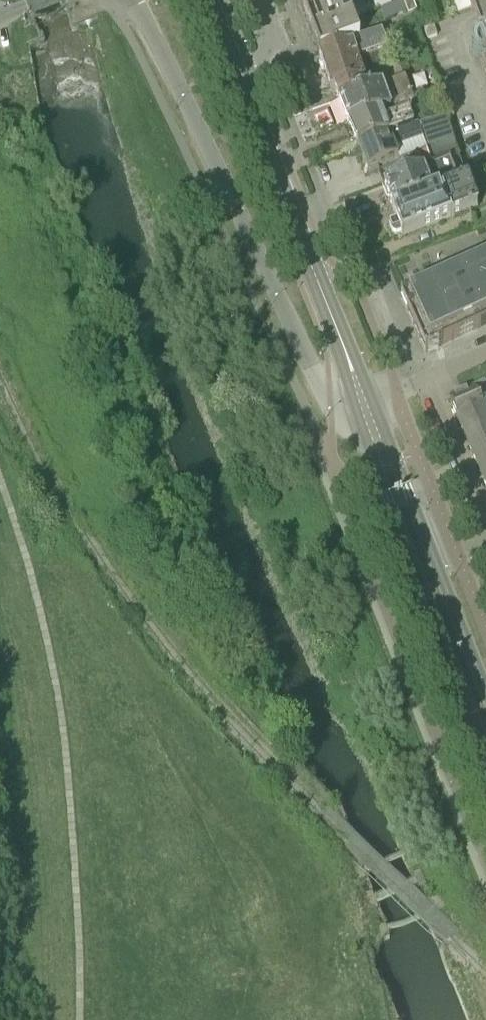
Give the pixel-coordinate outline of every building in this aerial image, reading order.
[(319,51),(359,40),(344,0),(300,0),(319,51)] [(417,12),(412,0),(405,0),(403,1),(408,15),(417,12)] [(465,11),(485,4),(485,0),(461,0),(465,11)] [(465,11),(485,71),(485,4),(465,11)] [(401,81),(394,63),(363,73),(358,59),(389,50),(382,34),(359,40),(319,51),(320,52),(332,89),(335,88),(340,101),(401,81)] [(349,125),(382,115),(415,105),(441,96),(431,72),(406,80),(401,81),(340,101),(349,125)] [(349,125),(357,148),(429,123),(424,110),(385,123),(382,115),(349,125)] [(433,168),(450,162),(460,159),(448,118),(429,123),(357,148),(367,172),(397,159),(399,163),(427,151),(433,168)] [(385,186),(393,211),(458,184),(450,162),(433,168),(385,186)] [(402,236),(452,217),(479,207),(468,180),(458,184),(393,211),(402,236)] [(451,267),(454,274),(401,298),(426,353),(485,326),(485,251),(451,267)] [(485,405),(485,384),(449,399),(457,417),(485,405)] [(465,436),(485,427),(485,405),(457,417),(465,436)] [(485,449),(485,427),(465,436),(472,455),(485,449)] [(480,473),(485,471),(485,449),(472,455),(480,473)]
